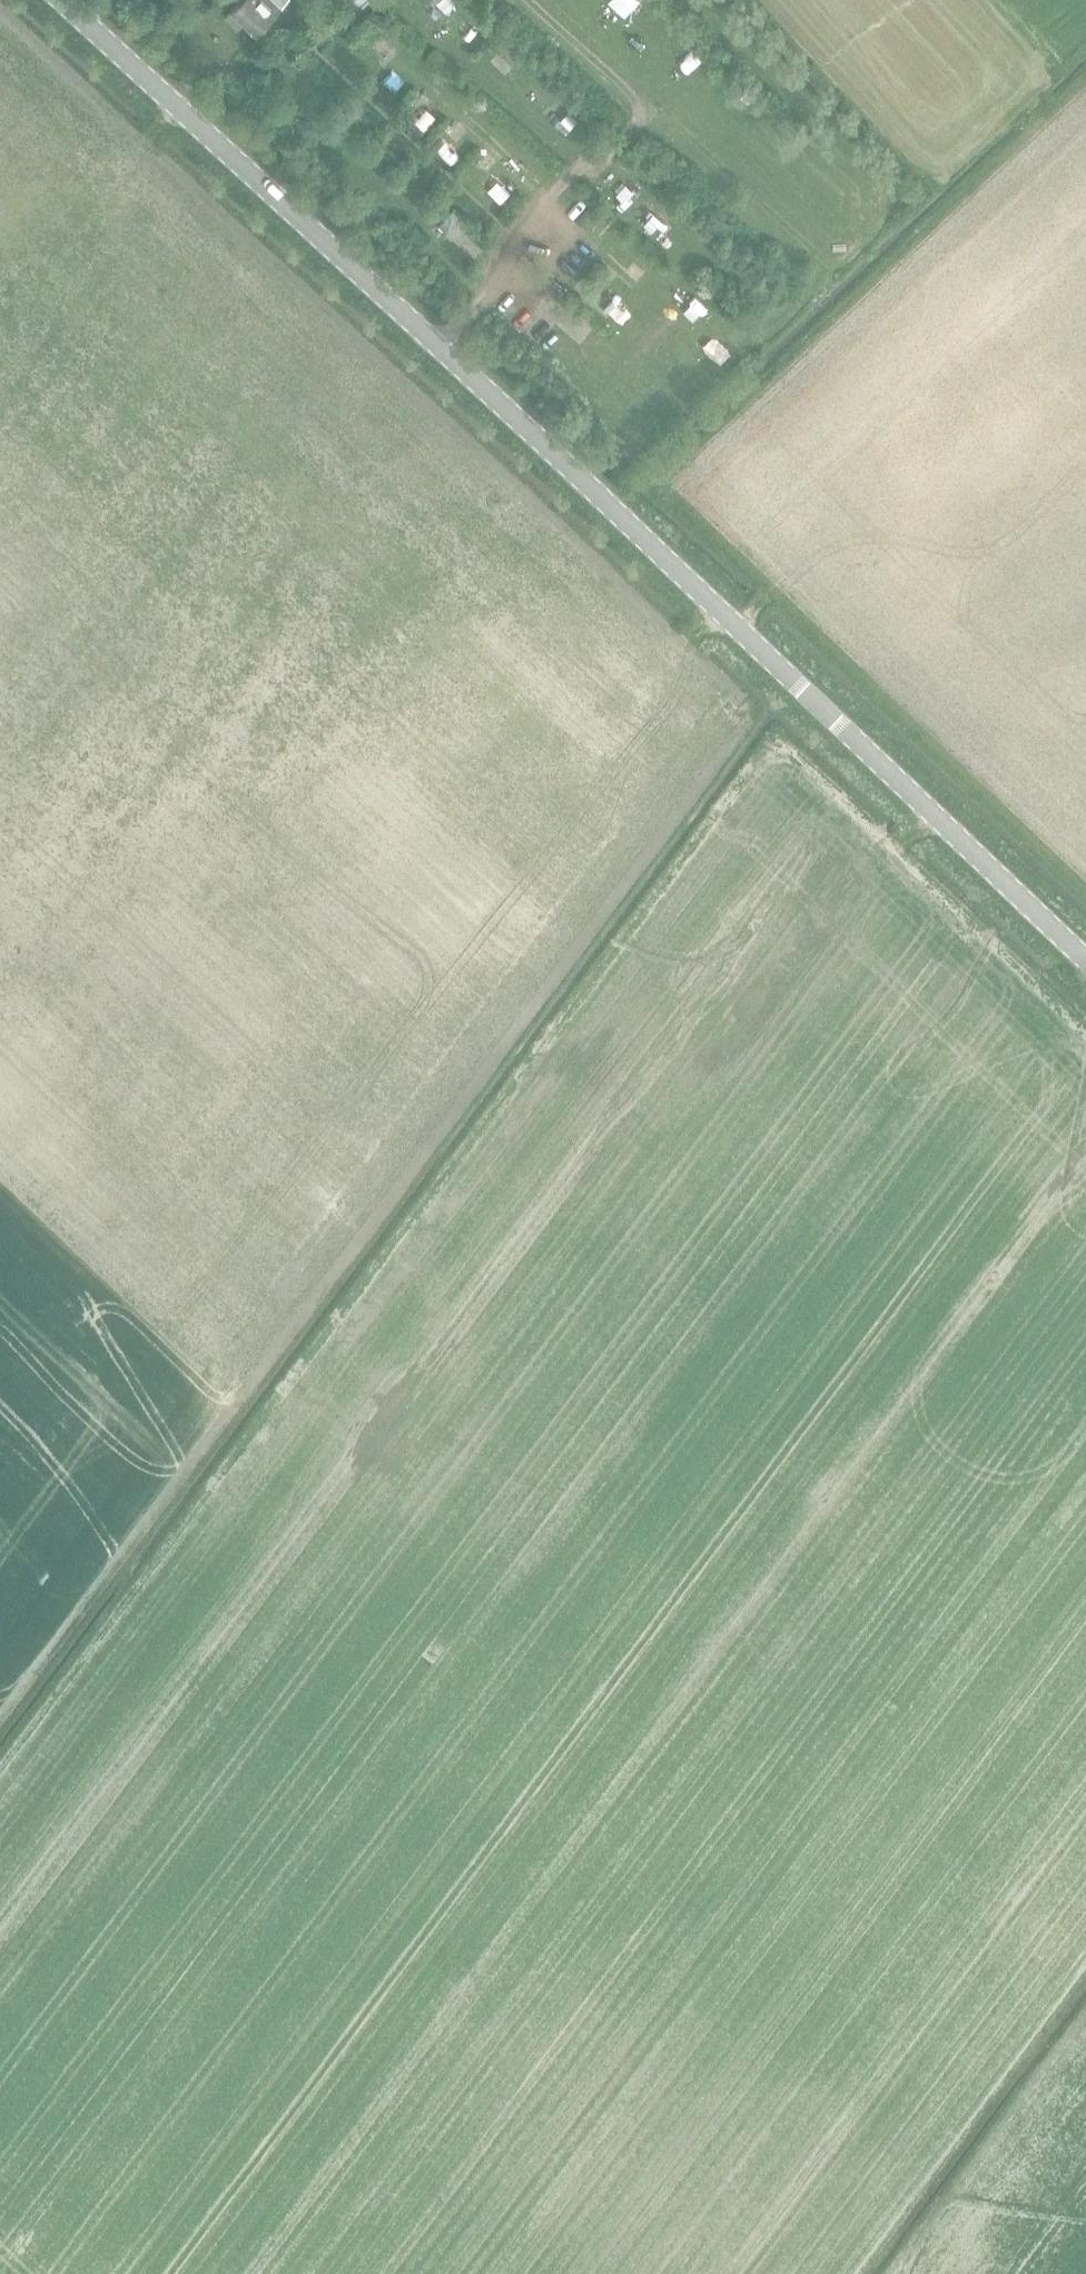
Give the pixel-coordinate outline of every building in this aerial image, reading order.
[(257,33),(282,7),(275,0),(237,0),(230,8),(257,33)] [(492,4),(489,0),(457,0),(471,19),(492,4)] [(508,25),(493,41),(518,65),(533,49),(508,25)] [(561,75),(551,86),(576,108),(586,97),(561,75)] [(690,215),(670,227),(685,251),(705,239),(690,215)] [(641,274),(654,255),(634,241),(621,260),(641,274)] [(611,281),(602,290),(622,309),(631,300),(611,281)] [(582,323),(597,307),(580,292),(566,307),(582,323)]
